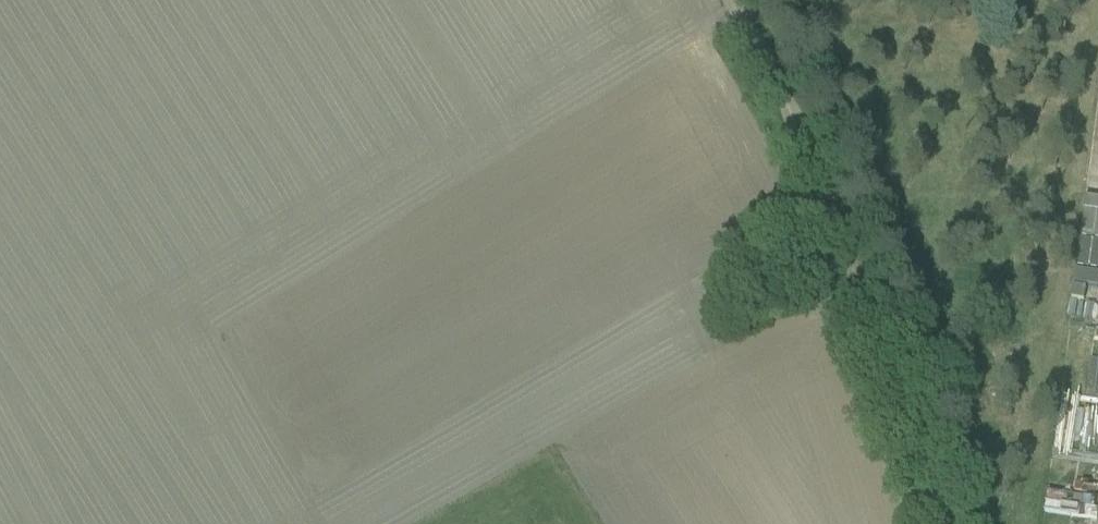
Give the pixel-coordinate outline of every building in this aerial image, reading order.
[(1093,137),(1088,181),(1097,182),(1097,137),(1093,137)]
